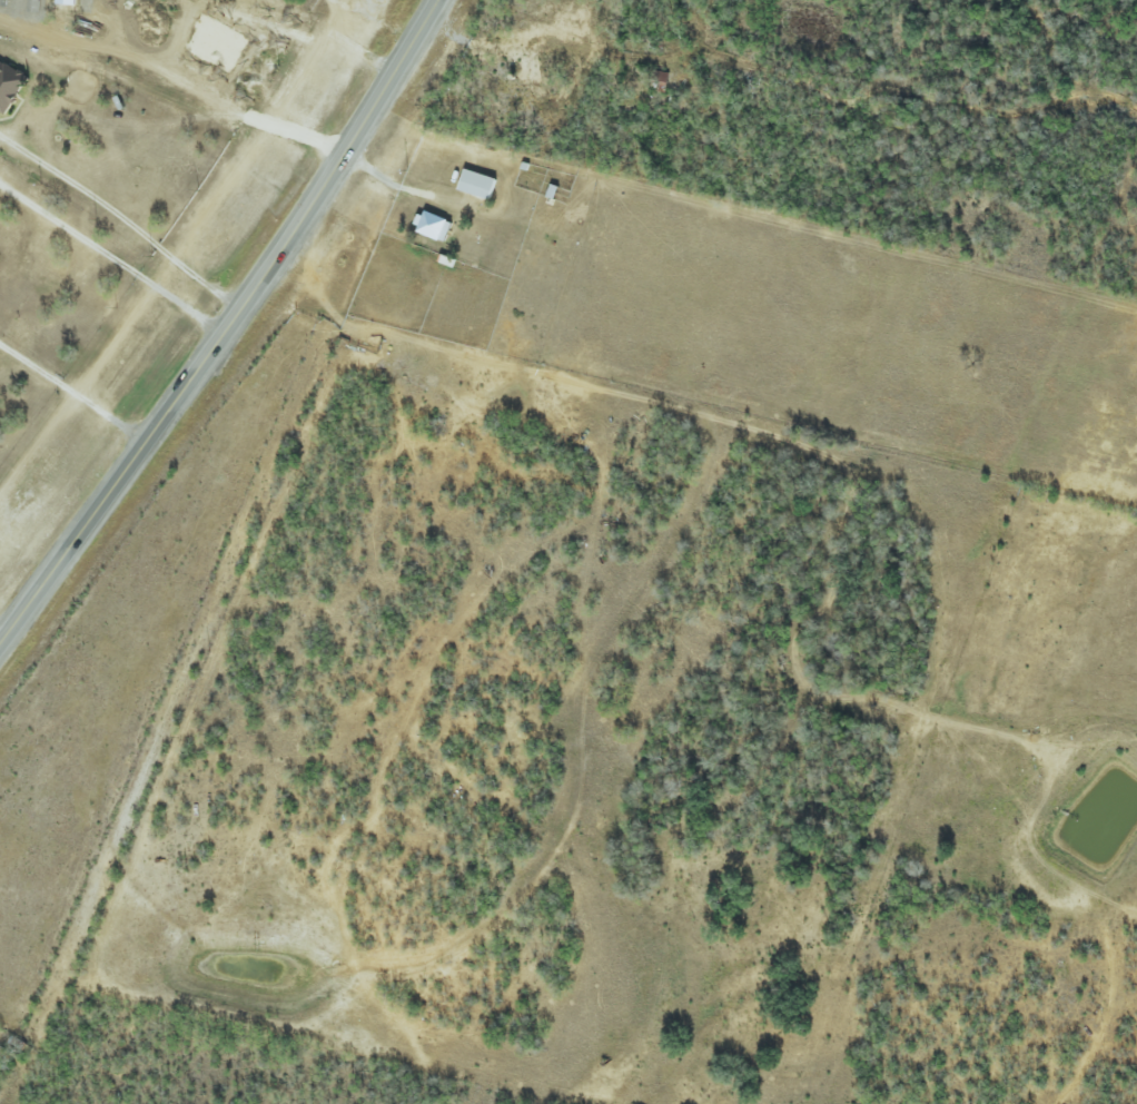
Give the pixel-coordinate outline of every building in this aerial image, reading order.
[(9,116),(19,99),(19,98),(30,80),(6,64),(0,74),(0,110),(9,116)] [(461,190),(494,201),(501,179),(467,169),(461,190)] [(456,221),(424,212),(418,233),(450,243),(456,221)]
